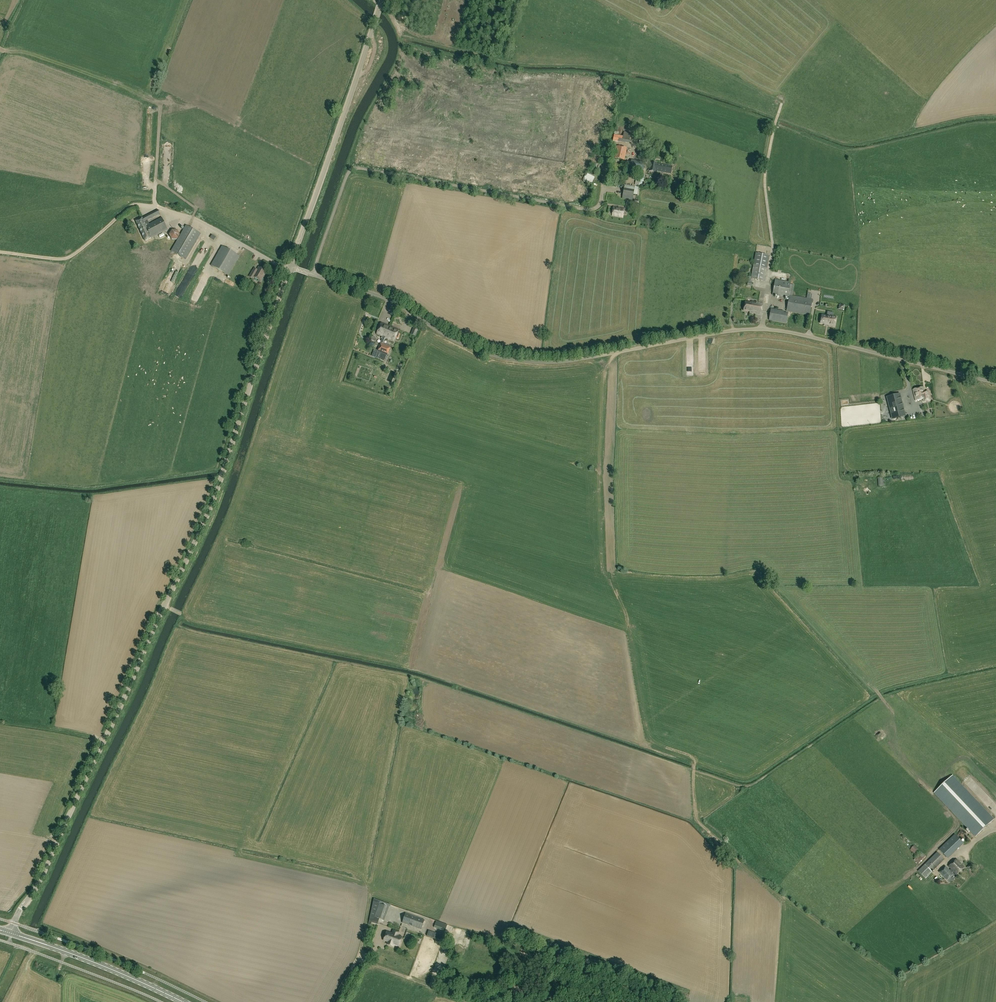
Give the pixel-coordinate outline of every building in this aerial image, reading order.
[(614,135),(613,141),(618,142),(618,140),(629,142),(631,133),(624,132),(624,136),(618,135),(618,136),(614,135)] [(647,153),(644,153),(647,139),(640,138),(638,144),(639,144),(638,154),(638,156),(646,158),(647,153)] [(624,160),(626,148),(617,147),(617,149),(613,148),(613,151),(616,152),(615,158),(624,160)] [(644,171),(645,162),(631,160),(630,169),(644,171)] [(651,163),(649,170),(670,174),(671,166),(651,163)] [(636,185),(642,186),(644,174),(638,173),(636,185)] [(638,188),(625,185),(623,195),(633,197),(633,194),(637,195),(638,188)] [(624,208),(614,207),(612,216),(623,217),(624,208)] [(158,210),(136,221),(145,241),(151,238),(168,229),(161,217),(161,218),(149,224),(147,221),(160,214),(160,215),(158,210)] [(186,259),(201,234),(186,225),(171,251),(186,259)] [(171,239),(177,240),(180,235),(177,230),(172,230),(169,235),(171,239)] [(222,246),(211,265),(228,275),(239,256),(222,246)] [(764,281),(767,268),(769,255),(756,253),(751,278),(764,281)] [(249,277),(253,279),(254,277),(261,281),(266,272),(259,267),(256,273),(253,271),(249,277)] [(788,297),(790,284),(790,282),(775,279),(772,295),(788,297)] [(790,284),(788,297),(789,298),(787,311),(810,315),(812,299),(792,296),(794,285),(790,284)] [(763,303),(753,301),(751,301),(750,303),(745,302),(744,311),(750,312),(750,313),(761,315),(763,303)] [(784,311),(771,309),(769,320),(786,323),(788,313),(783,313),(784,311)] [(836,317),(826,315),(826,316),(822,315),(820,323),(825,324),(835,326),(836,317)] [(385,337),(390,326),(381,323),(376,334),(382,336),(381,339),(382,339),(380,344),(381,344),(381,343),(383,344),(385,337)] [(399,330),(390,326),(385,337),(394,341),(395,338),(397,339),(398,338),(400,335),(400,334),(398,333),(399,330)] [(698,364),(707,364),(708,345),(712,345),(712,341),(708,341),(708,336),(704,335),(704,344),(706,344),(705,349),(698,349),(698,364)] [(387,355),(389,351),(390,347),(383,344),(381,343),(381,344),(378,351),(380,352),(387,355)] [(385,361),(387,355),(380,352),(378,358),(385,361)] [(926,398),(926,397),(929,396),(928,391),(925,392),(924,387),(914,389),(916,401),(926,398)] [(900,392),(902,401),(910,399),(908,390),(900,392)] [(900,395),(888,398),(894,418),(905,415),(900,395)] [(910,409),(913,409),(913,414),(921,414),(920,403),(910,404),(910,409)] [(876,489),(863,489),(863,498),(876,498),(876,489)] [(976,837),(994,819),(953,776),(934,793),(976,837)] [(955,834),(939,849),(947,857),(963,842),(955,834)] [(913,857),(918,861),(924,854),(919,850),(913,857)] [(925,864),(932,871),(932,872),(945,859),(938,852),(925,864)] [(946,866),(939,873),(947,881),(954,875),(952,873),(954,871),(957,875),(965,867),(957,859),(949,866),(952,869),(950,870),(946,866)] [(932,871),(925,864),(918,871),(925,879),(929,875),(932,871)] [(377,924),(379,918),(385,920),(389,907),(373,901),(368,924),(370,924),(371,922),(377,924)] [(402,923),(421,929),(425,920),(406,913),(402,923)] [(445,931),(447,927),(447,925),(437,921),(434,927),(445,931)] [(387,932),(384,940),(388,942),(387,944),(393,946),(393,943),(399,945),(402,937),(398,936),(399,932),(393,930),(391,933),(387,932)] [(445,937),(429,930),(427,936),(444,942),(445,937)]
